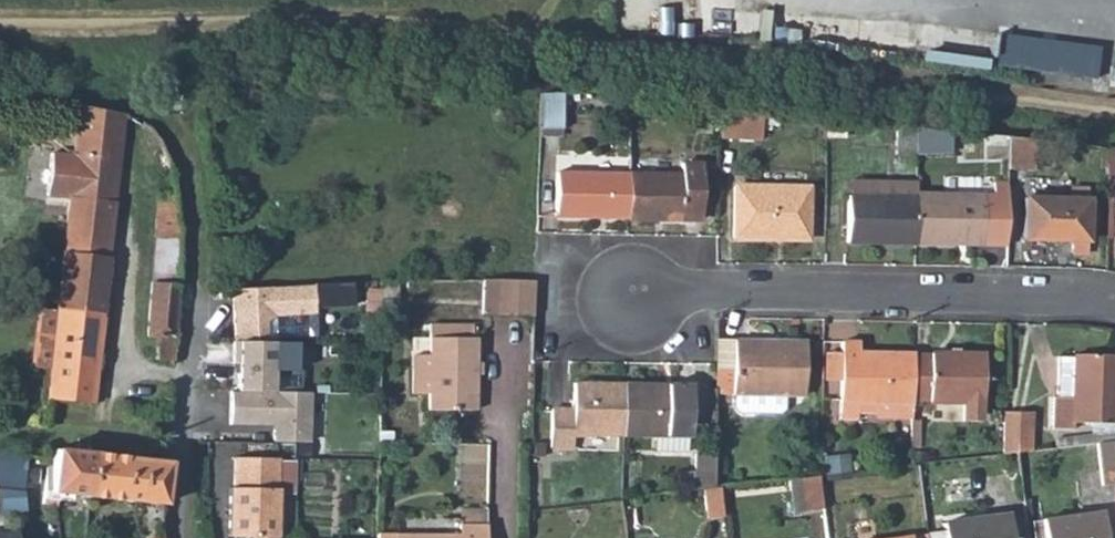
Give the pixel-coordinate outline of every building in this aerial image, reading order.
[(1105,47),(934,26),(931,51),(1100,76),(1105,47)] [(564,131),(565,92),(543,92),(540,131),(541,131),(564,131)] [(107,246),(112,204),(121,114),(79,108),(73,158),(51,156),(46,197),(67,200),(63,241),(107,246)] [(752,115),(721,115),(721,143),(752,144),(752,115)] [(761,115),(752,115),(752,144),(761,144),(761,115)] [(846,133),(846,123),(827,120),(827,133),(846,133)] [(936,157),(935,133),(916,131),(915,156),(936,157)] [(1032,173),(1032,144),(1007,141),(1007,174),(1032,173)] [(1085,166),(1109,166),(1109,159),(1109,151),(1085,149),(1085,166)] [(684,178),(630,176),(630,220),(703,221),(704,167),(684,167),(684,178)] [(557,219),(630,220),(630,176),(630,174),(558,173),(557,219)] [(964,175),(963,188),(994,189),(994,176),(964,175)] [(809,178),(739,177),(739,239),(809,240),(809,178)] [(851,179),(851,198),(915,198),(915,195),(915,180),(851,179)] [(983,195),(915,195),(915,198),(915,244),(982,245),(1006,245),(1007,184),(996,184),(996,195),(983,195)] [(1072,200),(1025,200),(1025,241),(1086,241),(1086,187),(1072,187),(1072,200)] [(847,244),(915,244),(915,198),(851,198),(847,198),(847,244)] [(155,234),(178,235),(177,218),(156,219),(155,234)] [(178,235),(155,234),(143,337),(153,338),(150,358),(170,361),(173,317),(178,235)] [(107,246),(63,241),(61,258),(106,263),(107,246)] [(49,373),(45,404),(89,408),(99,318),(106,263),(61,258),(55,316),(49,373)] [(483,312),(535,313),(535,277),(483,278),(483,312)] [(310,286),(229,290),(230,343),(263,343),(263,323),(272,317),(313,314),(310,286)] [(378,294),(364,294),(363,311),(377,312),(378,294)] [(55,316),(36,314),(29,372),(49,373),(55,316)] [(432,393),(431,408),(477,409),(478,337),(475,338),(473,324),(433,324),(432,356),(414,356),(413,392),(432,393)] [(739,341),(717,342),(717,366),(717,397),(738,397),(739,341)] [(806,342),(739,341),(738,397),(741,397),(741,410),(746,415),(786,415),(790,410),(791,397),(805,397),(806,342)] [(840,418),(913,418),(915,402),(915,354),(860,353),(860,342),(843,342),(842,353),(842,381),(840,418)] [(230,343),(230,365),(235,365),(235,393),(270,393),(270,372),(292,372),(293,343),(263,343),(230,343)] [(825,380),(842,381),(842,353),(825,352),(825,380)] [(984,355),(915,354),(915,402),(964,402),(964,421),(984,422),(984,355)] [(1055,429),(1076,430),(1076,423),(1114,424),(1114,355),(1075,355),(1075,357),(1060,357),(1060,398),(1055,398),(1055,429)] [(580,433),(627,433),(629,384),(629,383),(580,383),(580,409),(558,409),(558,447),(580,447),(580,433)] [(700,385),(629,384),(627,433),(627,435),(665,435),(698,435),(700,385)] [(235,393),(227,393),(227,427),(272,427),(272,443),(308,443),(308,394),(270,393),(235,393)] [(1032,414),(1005,414),(1004,456),(1021,454),(1032,453),(1032,414)] [(699,448),(698,435),(665,435),(666,447),(699,448)] [(1114,486),(1114,443),(1099,445),(1105,487),(1114,486)] [(58,495),(88,499),(93,454),(57,449),(55,461),(55,469),(48,468),(43,505),(57,508),(58,495)] [(88,499),(162,508),(166,464),(162,464),(93,454),(88,499)] [(225,537),(279,537),(279,458),(231,458),(230,489),(226,488),(225,537)] [(696,474),(695,493),(705,491),(716,490),(716,459),(696,459),(696,474)] [(683,474),(683,494),(695,493),(696,474),(683,474)] [(810,512),(828,510),(824,477),(805,479),(810,512)] [(797,514),(810,512),(805,479),(793,481),(797,514)] [(2,515),(29,511),(27,485),(0,488),(0,498),(2,515)] [(708,522),(728,519),(724,489),(716,490),(705,491),(708,522)] [(487,509),(459,508),(459,534),(395,533),(395,537),(487,537),(487,509)] [(1046,521),(1048,537),(1109,537),(1105,513),(1046,521)] [(930,532),(930,536),(930,537),(1014,537),(1011,515),(946,525),(947,530),(930,532)]
